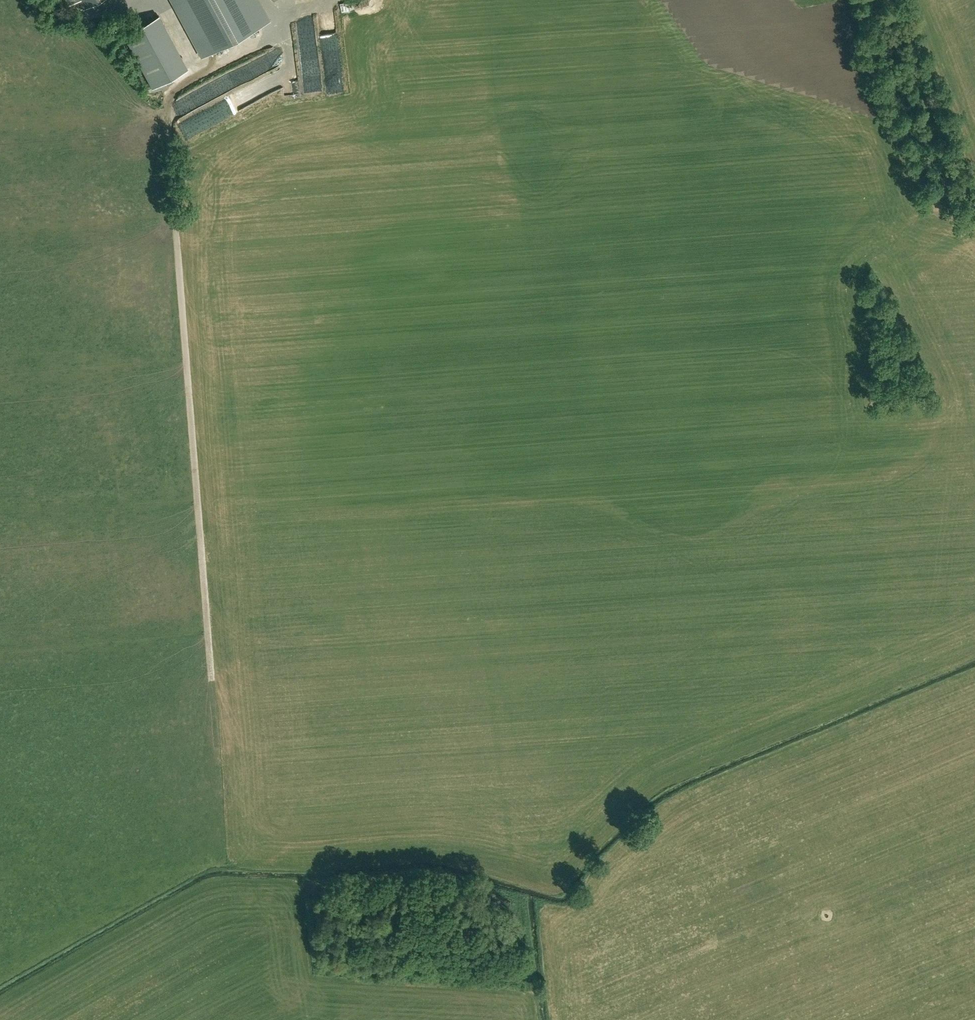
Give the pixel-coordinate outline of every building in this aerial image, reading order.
[(84,9),(101,0),(79,0),(84,9)] [(257,0),(173,0),(203,56),(268,21),(257,0)] [(187,69),(159,16),(123,35),(152,88),(187,69)] [(339,21),(332,22),(335,31),(341,30),(339,21)] [(318,44),(317,24),(305,25),(306,44),(318,44)] [(344,50),(329,51),(331,90),(346,90),(344,50)]
